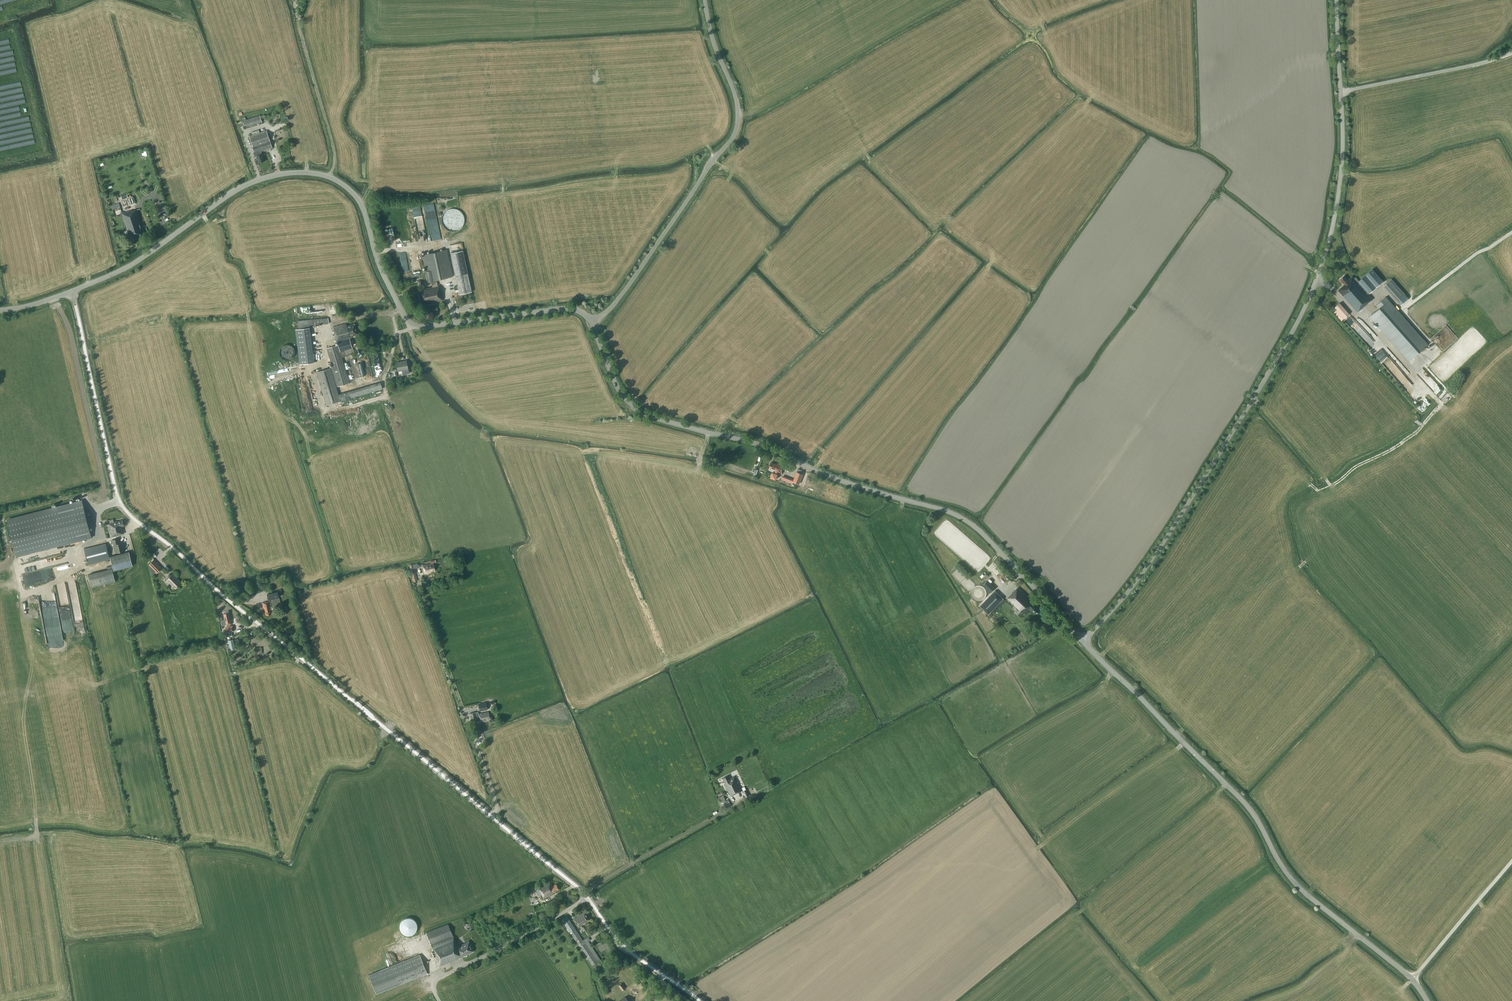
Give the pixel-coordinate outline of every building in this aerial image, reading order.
[(260,115),(243,121),(245,128),(262,122),(260,115)] [(251,132),(252,135),(249,136),(253,147),(252,147),(254,152),(255,156),(256,156),(257,159),(258,158),(260,163),(264,161),(263,157),(264,157),(263,153),(261,154),(260,152),(272,147),(267,130),(259,133),(258,129),(251,132)] [(122,215),(128,230),(130,237),(132,236),(132,239),(139,236),(139,235),(143,234),(141,229),(142,229),(136,210),(132,211),(131,210),(124,213),(123,212),(122,212),(119,203),(111,206),(115,216),(121,214),(121,215),(122,215)] [(414,208),(415,222),(423,221),(422,207),(414,208)] [(461,228),(463,225),(464,223),(465,220),(464,217),(463,214),(461,211),(459,209),(456,208),(453,208),(450,208),(447,209),(445,211),(443,214),(442,217),(441,220),(442,223),(443,225),(445,228),(447,230),(450,231),(453,231),(456,231),(459,230),(461,228)] [(447,249),(422,255),(428,282),(429,282),(431,281),(432,283),(432,287),(425,289),(425,290),(420,291),(420,292),(414,293),(417,304),(423,303),(426,302),(426,304),(442,300),(439,286),(438,286),(437,280),(453,276),(447,249)] [(451,253),(460,294),(472,292),(463,251),(451,253)] [(1352,276),(1348,280),(1346,277),(1344,275),(1340,279),(1341,281),(1344,284),(1338,290),(1342,294),(1357,312),(1364,306),(1365,308),(1369,305),(1366,301),(1371,296),(1369,293),(1383,281),(1372,269),(1365,275),(1360,280),(1359,281),(1356,277),(1354,278),(1352,276)] [(1383,285),(1387,289),(1392,295),(1401,305),(1408,298),(1391,278),(1383,285)] [(1409,361),(1427,345),(1395,308),(1386,297),(1376,305),(1379,308),(1369,317),(1376,325),(1377,324),(1409,361)] [(1334,312),(1335,313),(1341,320),(1349,313),(1339,302),(1334,307),(1337,309),(1334,312)] [(298,320),(299,329),(309,328),(309,325),(325,324),(329,323),(328,319),(324,320),(324,318),(320,319),(313,319),(312,319),(306,320),(298,320)] [(346,324),(333,327),(338,345),(327,348),(337,384),(335,385),(330,368),(317,372),(327,405),(340,401),(336,387),(338,386),(350,383),(342,357),(346,356),(346,354),(354,352),(353,348),(349,338),(350,337),(350,336),(357,334),(354,324),(347,326),(346,324)] [(299,329),(296,330),(300,364),(314,362),(310,328),(309,328),(299,329)] [(279,352),(280,354),(280,356),(282,358),(283,359),(285,360),(287,360),(289,360),(291,359),(293,358),(294,356),(295,354),(295,352),(295,350),(294,348),(293,346),(291,345),(289,344),(287,344),(285,344),(283,345),(282,346),(280,348),(280,350),(279,352)] [(1398,366),(1401,363),(1395,356),(1392,359),(1398,366)] [(406,360),(396,362),(398,371),(408,369),(406,360)] [(1417,372),(1426,382),(1431,377),(1422,367),(1417,372)] [(381,384),(340,396),(342,401),(382,389),(381,384)] [(777,472),(782,473),(785,466),(777,463),(776,464),(771,462),(769,468),(769,470),(773,471),(773,472),(772,472),(770,477),(776,479),(778,474),(777,473),(777,472)] [(797,472),(793,481),(799,484),(803,474),(797,472)] [(7,520),(16,556),(91,537),(82,501),(7,520)] [(107,524),(108,524),(112,537),(123,533),(122,526),(124,526),(122,520),(117,522),(117,521),(114,522),(113,519),(107,521),(107,524)] [(112,540),(116,553),(125,551),(122,542),(119,543),(118,538),(112,540)] [(109,559),(106,543),(84,549),(88,564),(109,559)] [(110,557),(114,571),(133,565),(129,552),(110,557)] [(156,572),(157,573),(162,568),(158,564),(158,563),(154,559),(149,564),(153,575),(156,572)] [(431,562),(430,564),(423,565),(424,574),(431,572),(431,571),(435,570),(434,564),(434,565),(433,563),(435,563),(435,561),(431,562)] [(410,567),(414,582),(417,581),(414,568),(420,567),(419,565),(418,565),(418,563),(409,565),(410,567)] [(115,582),(112,569),(111,566),(107,567),(108,570),(88,575),(92,588),(115,582)] [(172,574),(166,581),(168,583),(169,582),(176,589),(181,583),(172,574)] [(1032,601),(1018,587),(1007,599),(1024,615),(1030,609),(1035,614),(1039,610),(1031,602),(1032,601)] [(995,590),(980,606),(988,614),(1003,598),(995,590)] [(281,605),(279,598),(278,592),(267,594),(269,601),(262,603),(264,610),(265,610),(266,615),(271,614),(277,612),(275,606),(281,605)] [(227,625),(227,627),(231,626),(230,624),(232,623),(232,620),(231,620),(229,612),(223,614),(225,619),(224,619),(225,625),(227,625)] [(62,615),(66,636),(76,634),(72,613),(62,615)] [(233,626),(231,626),(227,627),(225,628),(226,631),(227,637),(233,636),(232,632),(234,631),(233,626)] [(478,703),(479,711),(487,710),(487,705),(489,705),(489,704),(495,703),(494,701),(478,703)] [(477,721),(479,720),(480,721),(486,720),(486,719),(489,718),(488,713),(485,714),(485,713),(478,714),(478,712),(469,713),(471,720),(476,719),(477,721)] [(725,784),(730,796),(742,791),(735,776),(729,779),(728,775),(722,778),(725,784)] [(728,799),(721,803),(724,808),(731,805),(728,799)] [(552,886),(550,882),(539,887),(544,898),(553,893),(553,892),(559,889),(557,884),(552,886)] [(532,894),(527,897),(524,898),(527,904),(530,902),(530,903),(531,903),(531,904),(536,901),(532,894)] [(584,911),(573,919),(578,927),(589,919),(584,911)] [(398,923),(397,925),(398,928),(399,931),(401,933),(403,934),(406,935),(408,935),(411,934),(413,933),(415,931),(416,928),(417,925),(416,923),(415,920),(413,918),(411,917),(408,916),(406,916),(403,917),(401,918),(399,920),(398,923)] [(583,941),(567,916),(561,919),(578,944),(579,944),(580,946),(579,947),(581,950),(582,949),(585,954),(584,954),(587,959),(588,958),(592,964),(600,959),(588,941),(585,943),(583,941)] [(458,946),(448,924),(426,932),(440,966),(462,957),(462,956),(464,955),(465,955),(467,955),(467,954),(470,952),(471,953),(473,952),(473,951),(469,941),(458,946)] [(579,933),(583,940),(588,937),(584,930),(579,933)] [(369,975),(376,994),(427,973),(420,954),(369,975)]
